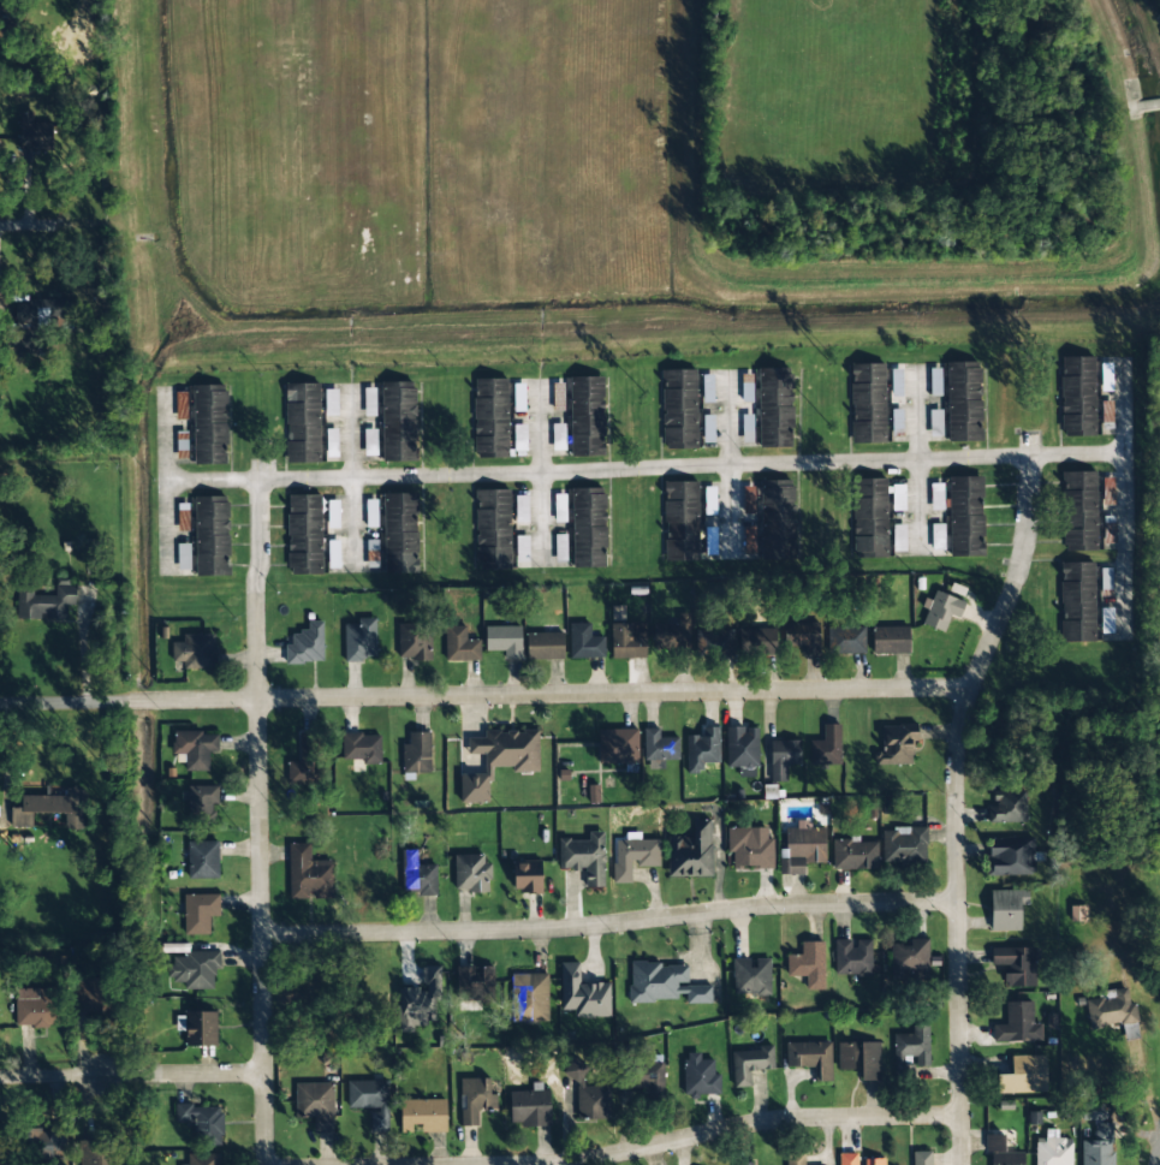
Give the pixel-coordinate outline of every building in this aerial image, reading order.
[(20,148),(50,148),(50,120),(20,120),(20,148)] [(71,328),(71,299),(17,299),(17,329),(71,328)] [(1094,357),(1061,357),(1061,436),(1094,436),(1094,357)] [(946,363),(948,442),(983,441),(983,422),(981,422),(980,362),(946,363)] [(885,363),(850,364),(852,443),(887,442),(885,363)] [(758,368),(760,448),(791,447),(790,368),(758,368)] [(663,449),(697,449),(696,370),(662,370),(663,449)] [(901,395),(899,371),(891,372),(893,396),(901,395)] [(571,456),(605,456),(604,377),(569,377),(571,456)] [(472,458),(506,458),(505,379),(472,379),(472,458)] [(414,460),(414,381),(381,381),(381,460),(414,460)] [(192,384),(192,464),(226,464),(226,384),(192,384)] [(285,463),(317,463),(317,384),(285,384),(285,463)] [(174,391),(174,420),(186,420),(186,391),(174,391)] [(526,446),(526,425),(515,425),(514,445),(526,446)] [(1096,472),(1063,472),(1064,552),(1097,551),(1096,472)] [(950,557),(984,556),(982,477),(948,477),(950,557)] [(886,479),(854,479),(855,558),(888,557),(886,479)] [(760,480),(760,557),(795,557),(795,480),(760,480)] [(698,481),(663,482),(665,561),(700,560),(698,481)] [(743,486),(743,513),(754,514),(755,486),(743,486)] [(573,568),(607,567),(605,488),(571,489),(573,568)] [(474,489),(475,569),(508,569),(507,489),(474,489)] [(286,495),(286,573),(320,573),(319,494),(286,495)] [(415,494),(383,494),(383,573),(415,573),(415,494)] [(528,496),(516,496),(516,521),(528,521),(528,496)] [(195,575),(228,575),(227,497),(195,497),(195,575)] [(904,525),(893,526),(894,541),(905,541),(904,525)] [(177,570),(189,570),(189,546),(177,546),(177,570)] [(1095,642),(1094,562),(1060,563),(1062,642),(1095,642)] [(34,594),(34,584),(17,584),(17,619),(67,620),(69,606),(76,606),(76,586),(55,586),(55,595),(34,594)] [(951,615),(959,618),(965,603),(935,591),(931,601),(929,600),(920,623),(944,633),(951,615)] [(374,619),(343,619),(343,660),(374,660),(374,619)] [(321,662),(321,620),(305,620),(305,632),(285,632),(285,662),(321,662)] [(784,623),(784,647),(803,647),(803,655),(821,654),(820,622),(784,623)] [(590,623),(569,624),(570,659),(605,658),(604,637),(591,637),(590,623)] [(612,659),(646,658),(646,623),(611,624),(612,659)] [(689,655),(687,623),(654,624),(656,648),(670,647),(670,656),(689,655)] [(464,626),(444,626),(444,660),(477,660),(477,640),(464,640),(464,626)] [(519,626),(483,626),(483,650),(502,650),(502,660),(519,660),(519,626)] [(864,626),(827,628),(829,654),(865,653),(864,626)] [(909,627),(873,627),(872,654),(909,654),(909,627)] [(775,654),(774,628),(739,629),(740,655),(775,654)] [(430,660),(430,630),(398,630),(398,660),(430,660)] [(733,630),(695,631),(696,657),(734,655),(733,630)] [(563,659),(563,633),(526,633),(527,660),(563,659)] [(213,634),(180,634),(180,642),(169,642),(169,667),(213,667),(213,634)] [(841,724),(823,725),(824,740),(810,740),(810,765),(842,764),(841,724)] [(917,724),(881,725),(882,765),(913,764),(912,741),(918,741),(917,724)] [(686,736),(687,774),(703,773),(703,764),(720,763),(719,726),(700,727),(700,736),(686,736)] [(757,727),(726,728),(726,767),(739,767),(740,778),(758,777),(757,727)] [(598,730),(598,764),(639,763),(638,729),(598,730)] [(659,738),(659,729),(644,729),(644,769),(664,768),(664,761),(679,760),(678,738),(659,738)] [(536,769),(536,731),(482,731),(482,737),(466,737),(466,754),(483,754),(483,774),(458,774),(458,802),(487,802),(487,769),(536,769)] [(400,744),(400,773),(428,773),(428,732),(406,732),(406,744),(400,744)] [(215,733),(184,733),(184,771),(206,771),(206,751),(215,751),(215,733)] [(379,733),(341,733),(341,762),(379,762),(379,733)] [(771,782),(787,782),(786,765),(801,765),(800,740),(770,741),(771,782)] [(295,784),(319,784),(319,741),(295,741),(295,784)] [(188,824),(215,824),(215,786),(188,786),(188,824)] [(22,796),(22,808),(12,808),(12,826),(32,826),(32,813),(66,814),(66,830),(83,830),(84,789),(66,787),(66,796),(22,796)] [(989,794),(990,823),(1026,821),(1025,793),(989,794)] [(713,876),(711,821),(692,821),(693,836),(667,837),(668,877),(713,876)] [(774,869),(774,839),(767,839),(767,828),(727,828),(727,853),(733,853),(733,868),(774,869)] [(780,875),(804,874),(804,864),(826,863),(825,828),(785,828),(785,849),(779,849),(780,875)] [(926,828),(881,828),(882,862),(927,861),(926,828)] [(604,832),(589,832),(589,840),(559,840),(558,870),(585,870),(585,887),(603,888),(604,832)] [(1036,861),(1034,837),(987,839),(989,877),(1032,874),(1031,861),(1036,861)] [(633,883),(632,867),(660,866),(659,839),(614,840),(615,884),(633,883)] [(216,840),(188,840),(188,878),(216,878),(216,840)] [(832,842),(833,870),(878,869),(877,840),(832,842)] [(287,844),(287,899),(329,899),(331,861),(309,861),(309,844),(287,844)] [(400,894),(434,894),(435,864),(415,863),(415,850),(400,850),(400,894)] [(487,854),(453,854),(453,891),(487,891),(487,854)] [(514,893),(542,893),(541,862),(513,862),(514,893)] [(991,931),(1021,931),(1020,905),(1028,905),(1028,890),(990,891),(991,931)] [(184,934),(209,934),(209,916),(220,916),(220,894),(184,894),(184,934)] [(890,944),(891,980),(929,979),(928,939),(910,939),(910,944),(890,944)] [(834,940),(835,976),(872,975),(871,940),(853,940),(834,940)] [(786,954),(786,976),(805,976),(805,990),(824,990),(824,942),(801,942),(801,955),(786,954)] [(1034,948),(991,948),(991,966),(1004,965),(1005,988),(1035,987),(1034,948)] [(184,989),(219,989),(218,952),(169,953),(171,980),(184,980),(184,989)] [(771,994),(770,959),(732,960),(733,995),(771,994)] [(711,1003),(711,985),(688,985),(687,966),(660,966),(660,962),(630,962),(630,1001),(686,999),(686,1004),(711,1003)] [(610,1017),(610,983),(580,984),(579,963),(560,963),(561,1010),(575,1010),(575,1017),(610,1017)] [(399,1033),(418,1031),(418,1023),(436,1023),(436,1005),(442,1005),(440,966),(422,967),(423,988),(397,989),(399,1033)] [(489,1016),(489,967),(456,967),(456,1016),(489,1016)] [(511,974),(512,1022),(548,1022),(547,973),(511,974)] [(105,1012),(104,978),(73,979),(74,1013),(105,1012)] [(16,1027),(58,1027),(58,989),(16,989),(16,1027)] [(1138,1022),(1135,1003),(1129,1004),(1127,989),(1085,995),(1090,1029),(1138,1022)] [(1005,1002),(1006,1025),(993,1025),(993,1043),(1041,1041),(1041,1024),(1032,1024),(1032,1001),(1005,1002)] [(216,1047),(216,1014),(188,1014),(188,1047),(216,1047)] [(912,1034),(893,1034),(894,1056),(915,1056),(916,1066),(930,1066),(928,1025),(912,1026),(912,1034)] [(786,1068),(814,1067),(815,1082),(832,1081),(831,1042),(786,1043),(786,1068)] [(879,1042),(837,1043),(838,1070),(858,1070),(858,1081),(880,1081),(879,1042)] [(774,1070),(774,1049),(732,1050),(734,1087),(751,1087),(750,1071),(774,1070)] [(684,1096),(720,1095),(720,1075),(714,1075),(713,1060),(700,1060),(700,1053),(684,1053),(684,1096)] [(664,1056),(649,1055),(649,1062),(635,1062),(635,1093),(663,1093),(664,1056)] [(1011,1056),(1011,1074),(995,1075),(996,1093),(1046,1093),(1045,1056),(1011,1056)] [(610,1119),(609,1086),(585,1086),(585,1062),(567,1062),(568,1078),(577,1078),(578,1120),(610,1119)] [(490,1078),(459,1078),(459,1127),(476,1127),(476,1111),(495,1111),(495,1093),(490,1093),(490,1078)] [(347,1081),(347,1107),(370,1107),(370,1133),(388,1133),(388,1081),(347,1081)] [(296,1083),(296,1118),(316,1118),(316,1134),(334,1134),(334,1083),(296,1083)] [(404,1131),(444,1131),(444,1100),(404,1100),(404,1131)] [(1102,1120),(1102,1105),(1082,1104),(1082,1119),(1102,1120)] [(222,1105),(176,1105),(176,1123),(195,1123),(195,1146),(222,1146),(222,1105)] [(65,1124),(28,1124),(28,1159),(53,1159),(53,1152),(65,1152),(65,1124)] [(1114,1124),(1094,1124),(1094,1141),(1082,1141),(1081,1164),(1113,1164),(1114,1124)] [(1072,1139),(1058,1138),(1058,1130),(1047,1130),(1046,1139),(1036,1138),(1035,1164),(1072,1164),(1072,1139)] [(1024,1153),(1004,1153),(1004,1134),(985,1134),(986,1152),(990,1152),(991,1164),(1024,1164),(1024,1153)] [(120,1141),(79,1141),(79,1164),(120,1164),(120,1141)] [(220,1153),(189,1153),(189,1164),(220,1164),(220,1153)] [(884,1158),(860,1159),(860,1153),(839,1154),(839,1164),(884,1164),(884,1158)] [(804,1154),(786,1154),(787,1164),(804,1164),(804,1154)]
